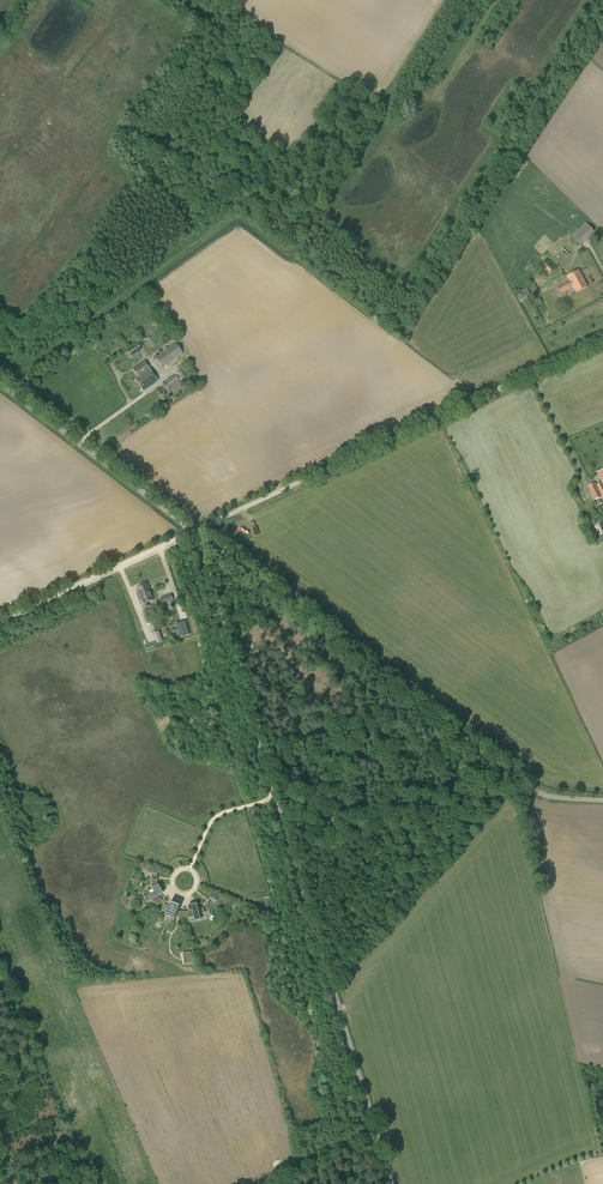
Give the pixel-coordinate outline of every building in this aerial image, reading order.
[(571,235),(578,242),(579,241),(582,244),(596,231),(587,221),(571,235)] [(547,276),(555,268),(547,260),(539,268),(547,276)] [(577,293),(588,286),(579,270),(568,276),(570,280),(558,287),(562,293),(573,287),(577,293)] [(527,288),(515,295),(520,303),(529,298),(528,297),(531,295),(527,288)] [(534,308),(542,304),(539,298),(531,302),(534,308)] [(128,343),(134,339),(132,335),(125,340),(128,343)] [(131,356),(141,349),(137,344),(128,351),(131,356)] [(162,368),(182,354),(176,344),(155,359),(162,368)] [(144,361),(132,369),(137,377),(134,379),(143,392),(158,381),(144,361)] [(180,382),(175,374),(174,375),(172,377),(172,376),(162,383),(168,391),(180,382)] [(598,472),(602,481),(601,481),(602,483),(597,485),(596,483),(588,487),(594,500),(602,496),(602,470),(598,472)] [(164,575),(150,580),(152,585),(166,580),(164,575)] [(149,589),(147,583),(139,586),(141,592),(145,603),(144,603),(145,608),(150,606),(148,602),(154,600),(150,589),(149,589)] [(163,605),(174,601),(171,593),(161,597),(163,605)] [(146,622),(151,620),(147,609),(142,611),(146,622)] [(189,634),(185,621),(176,624),(180,637),(189,634)] [(157,643),(163,641),(159,631),(153,633),(157,643)] [(158,874),(158,872),(159,871),(159,870),(150,866),(150,868),(149,869),(148,872),(158,874)] [(158,907),(163,903),(161,900),(160,899),(159,897),(158,896),(162,893),(157,885),(151,889),(153,892),(150,894),(149,890),(149,889),(148,889),(149,890),(142,894),(148,902),(152,899),(155,903),(158,906),(158,907)] [(216,901),(217,900),(218,898),(219,895),(210,891),(209,894),(209,895),(208,896),(216,901)] [(179,911),(178,911),(180,905),(171,902),(165,914),(174,918),(175,917),(176,917),(178,918),(180,918),(182,918),(184,918),(184,912),(181,911),(179,911)] [(190,912),(191,918),(194,917),(195,921),(201,920),(200,915),(202,914),(203,914),(205,912),(203,908),(198,909),(197,903),(188,905),(189,912),(190,912)] [(184,953),(185,964),(194,963),(192,952),(184,953)]
